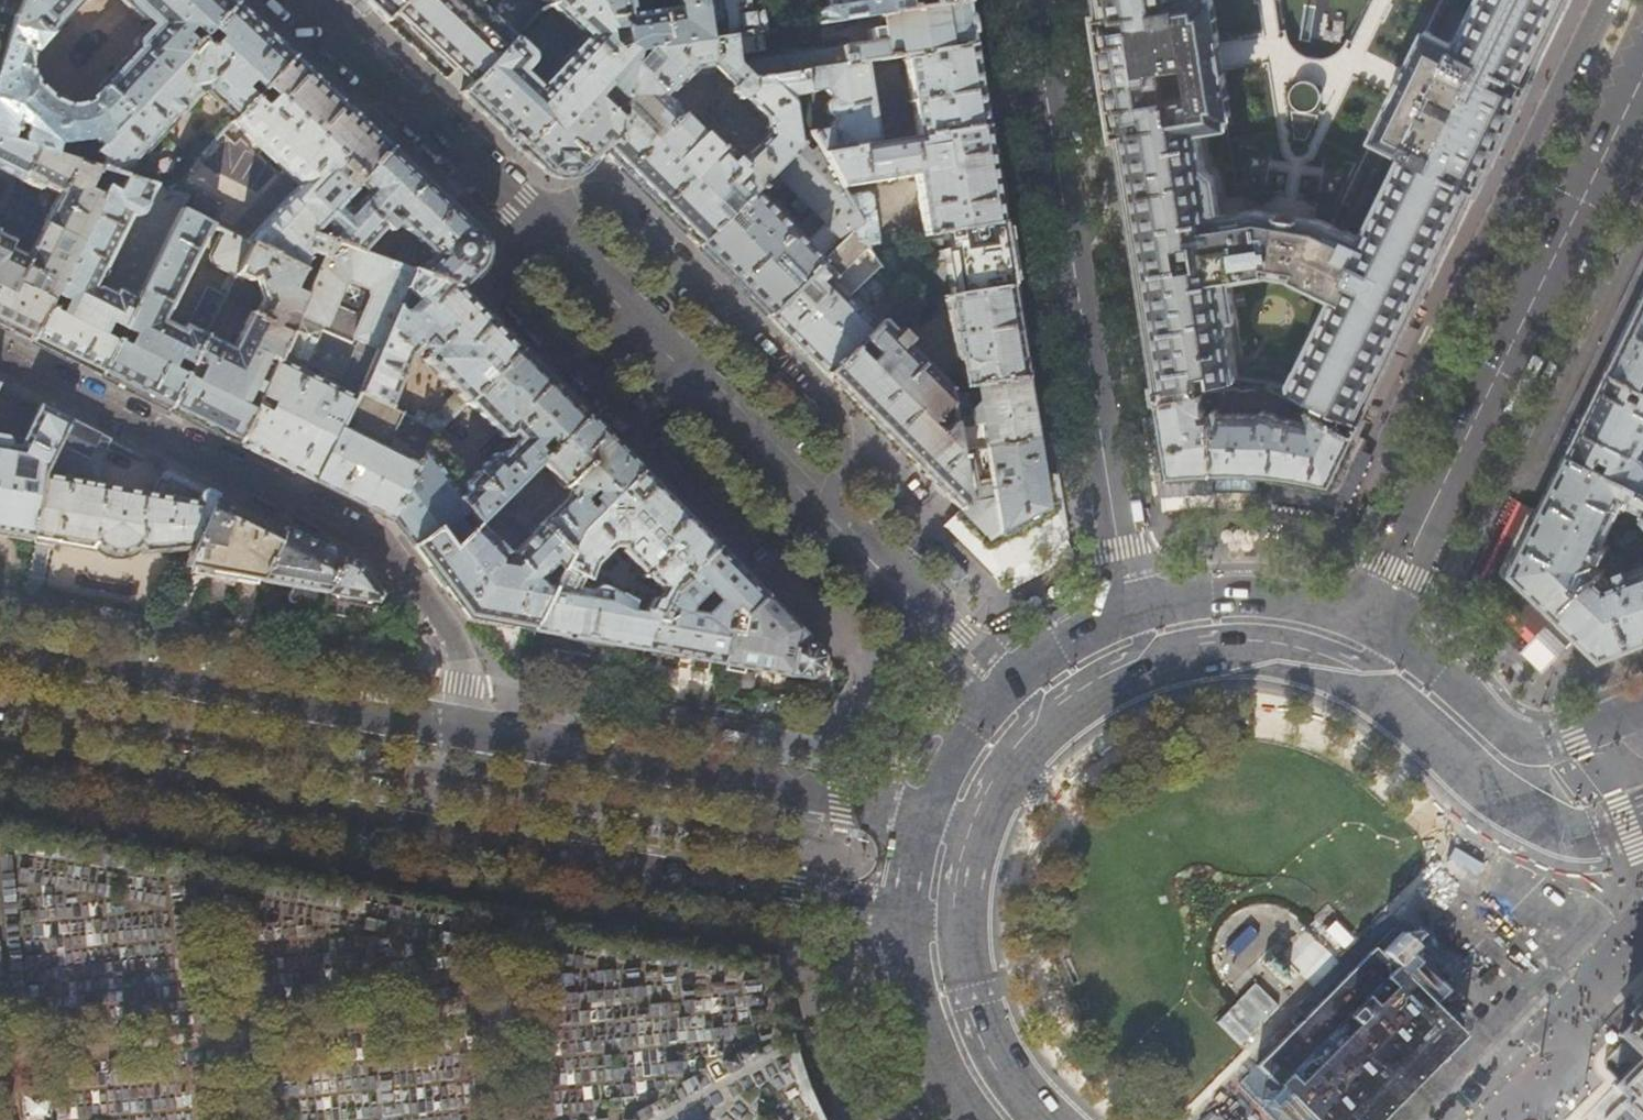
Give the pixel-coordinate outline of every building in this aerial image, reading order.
[(36,148),(83,163),(96,150),(70,145),(70,143),(86,140),(90,136),(98,147),(201,38),(191,27),(198,19),(209,30),(235,2),(233,0),(119,0),(137,19),(139,19),(144,19),(149,25),(146,25),(133,40),(132,42),(133,46),(91,91),(88,93),(80,97),(76,98),(68,99),(62,98),(55,96),(49,92),(43,88),(38,81),(35,73),(33,68),(33,63),(34,54),(39,42),(42,39),(80,0),(20,0),(13,14),(1,52),(0,56),(0,137),(36,148)] [(13,14),(20,0),(0,0),(0,10),(13,14)] [(375,12),(384,21),(396,9),(404,0),(362,0),(375,12)] [(396,9),(433,43),(472,81),(513,38),(498,23),(520,0),(404,0),(396,9)] [(540,167),(547,171),(555,175),(559,175),(567,175),(574,173),(581,170),(602,150),(609,143),(616,143),(620,124),(595,99),(608,88),(623,103),(633,51),(707,40),(701,0),(676,0),(676,5),(633,14),(630,0),(559,0),(550,6),(582,36),(536,86),(522,73),(531,62),(532,59),(530,54),(513,38),(472,81),(461,93),(514,142),(540,167)] [(753,0),(701,0),(707,40),(731,36),(765,31),(762,5),(758,2),(753,3),(753,0)] [(826,8),(821,9),(817,14),(819,23),(856,18),(965,2),(965,0),(825,0),(826,8)] [(1098,22),(1096,22),(1113,130),(1115,129),(1135,253),(1158,400),(1182,396),(1180,383),(1240,372),(1240,369),(1247,361),(1233,276),(1225,277),(1214,215),(1222,213),(1216,176),(1207,169),(1200,129),(1229,125),(1228,117),(1233,116),(1226,77),(1216,79),(1211,41),(1220,40),(1214,0),(1209,1),(1209,0),(1094,0),(1098,22)] [(1434,35),(1451,0),(1442,0),(1427,32),(1425,31),(1374,138),(1375,139),(1345,205),(1350,207),(1381,142),(1404,153),(1362,239),(1323,221),(1295,277),(1335,296),(1292,383),(1260,376),(1257,384),(1357,433),(1365,418),(1361,417),(1364,410),(1424,287),(1474,187),(1477,189),(1478,188),(1504,134),(1530,82),(1526,80),(1565,0),(1478,0),(1456,45),(1434,35)] [(1281,0),(1276,0),(1281,34),(1286,33),(1281,0)] [(1349,42),(1352,43),(1373,0),(1368,0),(1349,42)] [(235,2),(209,30),(201,38),(98,147),(96,150),(83,163),(98,168),(121,175),(197,92),(206,91),(235,117),(293,56),(265,30),(235,2)] [(968,21),(965,2),(856,18),(860,42),(734,60),(734,66),(748,79),(800,71),(864,62),(902,56),(972,45),(968,21)] [(623,103),(620,124),(616,143),(609,143),(602,150),(657,205),(697,245),(752,191),(773,169),(797,145),(792,120),(798,119),(796,110),(791,111),(789,97),(805,94),(800,71),(748,79),(734,66),(734,60),(731,36),(707,40),(633,51),(623,103)] [(1226,77),(1220,40),(1211,41),(1216,79),(1226,77)] [(978,84),(972,45),(902,56),(916,138),(985,127),(978,84)] [(293,56),(235,117),(232,121),(299,183),(245,241),(249,244),(300,269),(307,253),(310,252),(321,256),(327,241),(321,239),(315,237),(308,234),(315,227),(320,221),(351,189),(331,169),(342,158),(362,176),(390,147),(342,102),(293,56)] [(878,144),(864,62),(800,71),(804,93),(824,90),(831,98),(826,102),(825,106),(825,109),(827,112),(830,116),(833,116),(830,128),(811,131),(817,143),(823,153),(878,144)] [(1318,104),(1320,98),(1319,95),(1318,91),(1313,87),(1307,85),(1304,86),(1298,89),(1296,91),(1294,97),(1294,101),(1295,104),(1299,109),(1305,111),(1308,111),(1312,110),(1317,107),(1318,104)] [(992,173),(985,127),(916,138),(878,144),(823,153),(841,186),(913,175),(915,186),(923,235),(940,232),(1000,223),(992,173)] [(36,148),(0,137),(0,170),(20,180),(36,148)] [(801,141),(797,145),(773,169),(825,221),(803,243),(752,191),(697,245),(731,279),(767,316),(853,230),(861,222),(847,196),(841,186),(823,153),(817,143),(810,150),(801,141)] [(390,147),(362,176),(351,189),(320,221),(329,230),(321,239),(327,241),(358,252),(383,226),(388,231),(394,224),(394,219),(430,255),(415,272),(461,289),(478,272),(483,265),(485,259),(486,251),(486,246),(483,238),(481,235),(476,228),(440,194),(390,147)] [(83,163),(36,148),(20,180),(40,189),(42,185),(59,194),(29,256),(11,248),(14,240),(0,233),(0,325),(30,340),(102,195),(88,189),(98,168),(83,163)] [(108,185),(102,195),(30,340),(67,358),(100,374),(140,292),(137,290),(133,297),(118,289),(115,289),(112,295),(98,286),(105,272),(103,271),(132,215),(136,215),(140,214),(142,212),(156,186),(126,176),(119,190),(108,185)] [(187,195),(181,209),(208,223),(218,203),(175,181),(167,189),(187,195)] [(861,222),(853,230),(864,244),(877,242),(875,236),(877,235),(870,197),(866,193),(847,196),(861,222)] [(212,225),(208,223),(181,209),(140,292),(100,374),(133,391),(169,409),(205,335),(218,308),(198,299),(186,323),(184,322),(181,329),(164,321),(212,225)] [(1005,253),(1000,223),(940,232),(944,253),(942,254),(949,296),(1010,286),(1005,253)] [(235,274),(249,244),(245,241),(221,229),(207,257),(211,264),(234,276),(235,274)] [(880,265),(864,244),(853,230),(767,316),(796,345),(826,375),(874,328),(846,299),(880,265)] [(277,362),(254,410),(237,443),(277,462),(314,481),(359,391),(395,305),(403,286),(410,270),(358,252),(327,241),(321,256),(313,275),(296,315),(321,326),(319,332),(348,345),(352,339),(357,341),(337,388),(293,369),(296,362),(280,354),(277,362)] [(313,275),(300,269),(249,244),(235,274),(248,282),(253,278),(261,300),(253,317),(274,327),(279,318),(278,313),(287,311),(296,315),(313,275)] [(415,272),(410,270),(403,286),(420,305),(411,313),(401,313),(395,305),(359,391),(389,406),(411,356),(421,347),(428,353),(421,360),(457,397),(444,409),(443,414),(426,414),(417,410),(412,418),(419,421),(435,429),(437,430),(466,402),(521,349),(486,314),(461,289),(415,272)] [(1018,334),(1010,286),(949,296),(944,297),(954,358),(961,361),(965,386),(975,385),(1025,377),(1018,334)] [(1636,315),(1611,367),(1642,383),(1642,301),(1636,315)] [(289,334),(274,327),(253,317),(248,315),(231,349),(205,335),(169,409),(203,426),(237,443),(254,410),(243,405),(267,357),(277,362),(280,354),(289,334)] [(881,321),(874,328),(826,375),(888,438),(958,509),(966,501),(956,450),(951,422),(939,434),(928,424),(948,405),(945,389),(949,389),(904,344),(909,340),(899,330),(895,335),(881,321)] [(554,382),(521,349),(466,402),(501,438),(508,438),(511,435),(515,439),(500,455),(492,454),(462,483),(461,490),(462,491),(458,496),(457,497),(476,523),(508,492),(517,483),(539,461),(586,415),(554,382)] [(1611,367),(1595,400),(1570,450),(1642,485),(1642,383),(1611,367)] [(1044,509),(1042,488),(1040,474),(1030,413),(1025,377),(975,385),(985,446),(956,450),(966,501),(958,509),(989,539),(1020,522),(1044,509)] [(1213,471),(1258,473),(1265,473),(1273,474),(1303,478),(1333,483),(1345,460),(1357,433),(1257,384),(1228,389),(1227,415),(1215,415),(1213,471)] [(1227,415),(1228,389),(1221,390),(1221,401),(1215,402),(1206,406),(1204,393),(1182,396),(1158,400),(1161,415),(1164,434),(1170,476),(1213,471),(1215,415),(1227,415)] [(401,412),(389,406),(359,391),(314,481),(352,500),(392,520),(429,441),(435,429),(419,421),(407,446),(389,436),(401,412)] [(68,420),(38,405),(16,445),(8,444),(8,439),(7,435),(0,433),(0,534),(30,540),(31,538),(42,474),(68,420)] [(586,415),(539,461),(565,489),(564,492),(565,495),(564,498),(566,499),(540,525),(568,553),(578,532),(641,469),(614,443),(586,415)] [(1164,434),(1161,415),(1149,417),(1161,495),(1214,490),(1213,471),(1170,476),(1164,434)] [(97,483),(104,448),(108,440),(68,420),(42,474),(31,538),(38,539),(55,541),(56,543),(92,549),(93,545),(99,549),(105,553),(117,555),(123,555),(128,553),(132,552),(138,547),(139,549),(139,552),(178,551),(178,549),(191,549),(214,498),(216,493),(164,467),(158,486),(151,485),(150,492),(132,489),(97,483)] [(435,444),(437,430),(435,429),(429,441),(435,444)] [(448,461),(435,444),(429,441),(392,520),(402,533),(413,546),(437,529),(451,548),(467,532),(458,520),(467,513),(475,524),(476,523),(457,497),(458,496),(437,469),(448,461)] [(1570,450),(1546,499),(1511,571),(1555,613),(1601,571),(1593,562),(1598,552),(1604,554),(1609,544),(1603,542),(1624,498),(1641,506),(1638,511),(1642,516),(1642,485),(1570,450)] [(1335,506),(1353,464),(1345,460),(1333,483),(1303,478),(1273,474),(1270,493),(1335,506)] [(679,508),(641,469),(578,532),(568,553),(561,566),(589,580),(595,566),(613,547),(620,546),(621,550),(620,552),(661,593),(658,597),(653,601),(646,610),(657,616),(668,595),(716,546),(679,508)] [(1257,492),(1258,473),(1213,471),(1214,490),(1257,492)] [(517,483),(508,492),(517,501),(525,492),(517,483)] [(253,517),(214,498),(191,549),(183,567),(227,575),(258,581),(282,532),(253,517)] [(476,523),(475,524),(467,532),(451,548),(437,529),(413,546),(430,570),(466,618),(531,629),(561,566),(568,553),(540,525),(529,535),(510,516),(489,519),(480,528),(476,523)] [(1377,519),(1375,518),(1374,519),(1370,520),(1367,527),(1368,530),(1367,533),(1370,534),(1371,532),(1374,531),(1378,525),(1377,523),(1377,519)] [(1624,550),(1641,534),(1634,527),(1616,543),(1624,550)] [(325,592),(343,556),(318,544),(285,528),(282,532),(258,581),(291,587),(290,593),(287,597),(287,601),(289,604),(292,606),(297,605),(298,604),(300,600),(323,603),(325,592)] [(1641,534),(1624,550),(1622,552),(1629,559),(1642,546),(1642,533),(1641,534)] [(722,664),(728,630),(741,633),(743,618),(766,595),(744,574),(716,546),(668,595),(657,616),(645,639),(643,650),(684,657),(722,664)] [(343,556),(325,592),(332,593),(332,601),(355,604),(373,607),(374,601),(376,601),(380,594),(374,586),(357,563),(343,556)] [(589,580),(561,566),(531,629),(595,641),(643,650),(645,639),(657,616),(646,610),(589,580)] [(1629,572),(1626,566),(1616,570),(1619,576),(1609,580),(1601,571),(1555,613),(1579,636),(1586,642),(1602,657),(1642,641),(1642,567),(1629,572)] [(1555,613),(1511,571),(1508,571),(1492,588),(1537,631),(1555,613)] [(728,630),(722,664),(729,665),(728,671),(729,673),(740,675),(742,673),(743,668),(810,678),(813,674),(821,670),(823,658),(822,654),(821,655),(816,648),(816,647),(816,646),(813,644),(813,645),(805,643),(806,636),(801,631),(796,627),(766,595),(743,618),(741,633),(728,630)] [(1579,636),(1555,613),(1537,631),(1561,654),(1579,636)] [(1520,654),(1540,670),(1553,652),(1534,637),(1520,654)] [(1628,1014),(1634,1020),(1621,1034),(1619,1035),(1642,1058),(1614,1086),(1617,1089),(1642,1114),(1642,999),(1628,1014)] [(1579,1093),(1586,1063),(1573,1060),(1566,1090),(1579,1093)]
